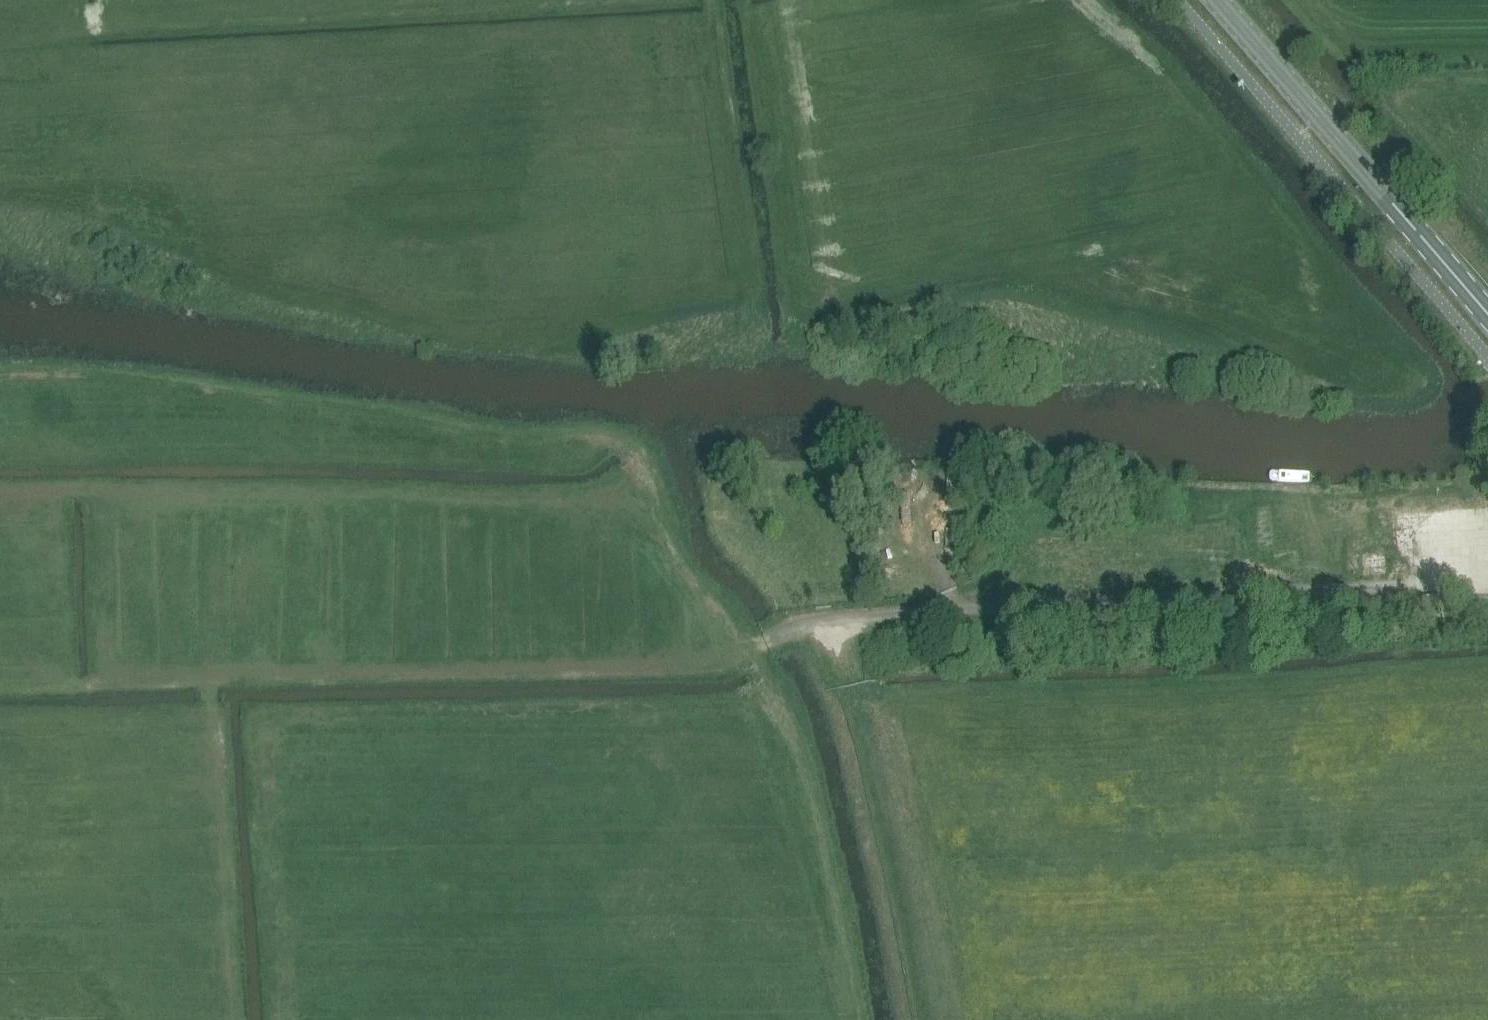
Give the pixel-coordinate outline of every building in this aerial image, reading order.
[(1396,511),(1398,555),(1425,554),(1423,531),(1447,530),(1446,509),(1396,511)]
